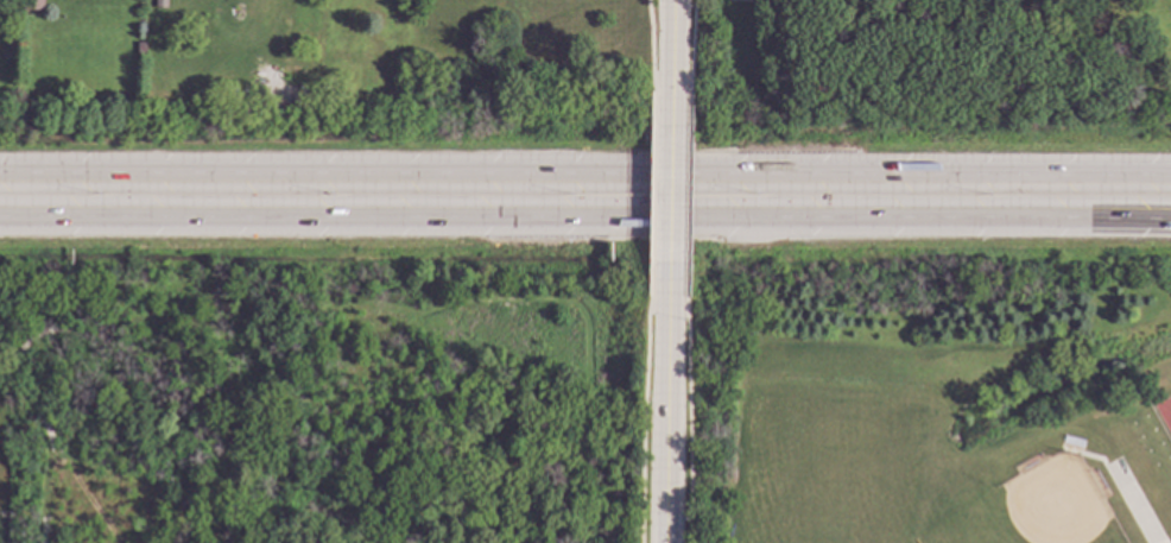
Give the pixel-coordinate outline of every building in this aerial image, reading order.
[(28,10),(44,10),(43,0),(28,0),(28,10)] [(906,19),(900,25),(894,17),(900,12),(906,19)] [(1011,44),(1002,44),(1002,30),(1011,29),(1011,44)] [(147,56),(137,56),(138,42),(147,42),(147,56)]
